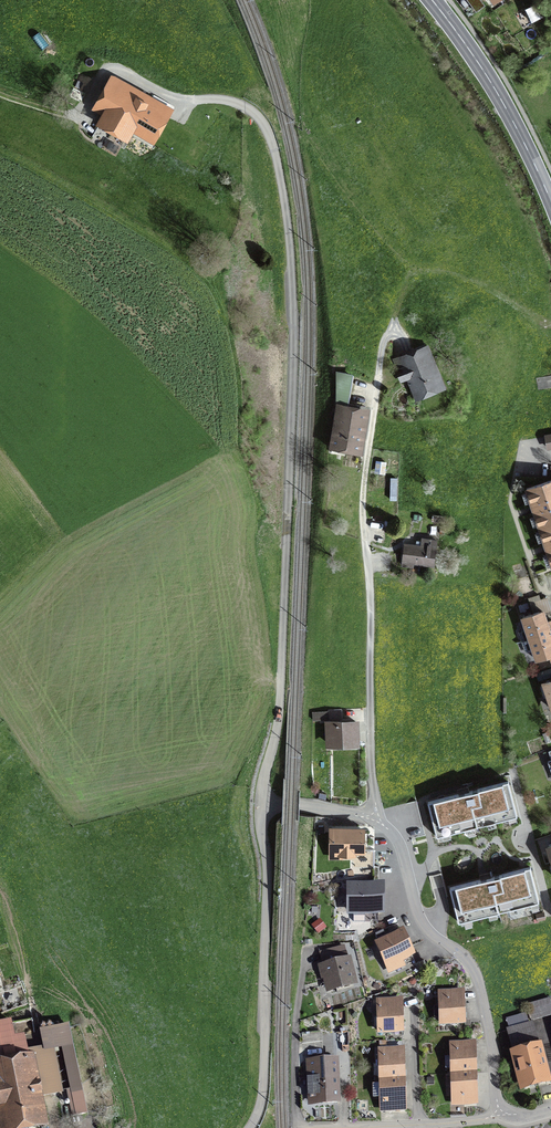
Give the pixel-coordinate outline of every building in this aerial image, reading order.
[(476,11),(484,5),(480,0),(467,0),(476,11)] [(526,9),(532,22),(546,15),(540,3),(526,9)] [(112,75),(96,105),(106,111),(100,124),(126,139),(133,126),(153,137),(169,108),(112,75)] [(411,375),(419,395),(442,385),(438,374),(432,376),(421,348),(403,356),(408,368),(397,372),(400,379),(411,375)] [(348,404),(353,376),(337,373),(337,402),(348,404)] [(335,428),(332,446),(360,451),(365,418),(363,411),(345,408),(341,429),(335,428)] [(526,489),(539,528),(550,524),(550,480),(526,489)] [(539,528),(550,562),(550,524),(539,528)] [(405,545),(403,561),(433,564),(436,540),(422,538),(421,547),(405,545)] [(543,613),(550,610),(546,597),(530,602),(534,613),(522,617),(530,639),(550,632),(549,628),(550,628),(550,620),(546,622),(543,613)] [(530,639),(537,660),(550,655),(550,635),(550,632),(530,639)] [(312,712),(313,719),(328,719),(328,711),(312,712)] [(328,723),(328,744),(357,742),(356,721),(328,723)] [(437,837),(517,816),(508,781),(428,802),(437,837)] [(331,830),(332,850),(341,850),(341,854),(352,854),(352,867),(374,867),(374,849),(362,849),(362,829),(331,830)] [(530,867),(450,887),(459,922),(539,901),(530,867)] [(381,887),(350,887),(350,922),(378,922),(378,912),(381,912),(381,887)] [(402,933),(378,943),(392,976),(416,966),(402,933)] [(327,978),(330,988),(352,982),(350,972),(353,971),(350,960),(347,961),(343,947),(321,952),(324,966),(321,967),(324,979),(327,978)] [(440,1001),(441,1023),(464,1023),(463,991),(450,992),(451,1001),(440,1001)] [(526,1005),(530,1020),(550,1015),(550,1005),(549,999),(526,1005)] [(378,1010),(379,1032),(402,1031),(401,1000),(389,1000),(389,1009),(378,1010)] [(509,1030),(515,1054),(537,1048),(530,1024),(509,1030)] [(301,1033),(303,1060),(319,1059),(318,1032),(301,1033)] [(452,1074),(475,1073),(474,1042),(462,1043),(462,1052),(451,1052),(452,1074)] [(25,1046),(0,1051),(0,1104),(2,1104),(7,1127),(8,1127),(40,1121),(25,1046)] [(381,1080),(403,1079),(402,1048),(390,1049),(391,1058),(380,1058),(381,1080)] [(546,1081),(537,1048),(515,1054),(524,1087),(546,1081)] [(311,1103),(337,1102),(335,1061),(307,1062),(308,1086),(311,1086),(311,1103)] [(475,1073),(452,1074),(453,1096),(464,1095),(464,1104),(476,1104),(475,1073)] [(403,1079),(381,1080),(381,1102),(392,1101),(392,1110),(404,1110),(403,1079)] [(86,1112),(80,1087),(73,1089),(74,1095),(69,1096),(73,1115),(86,1112)]
